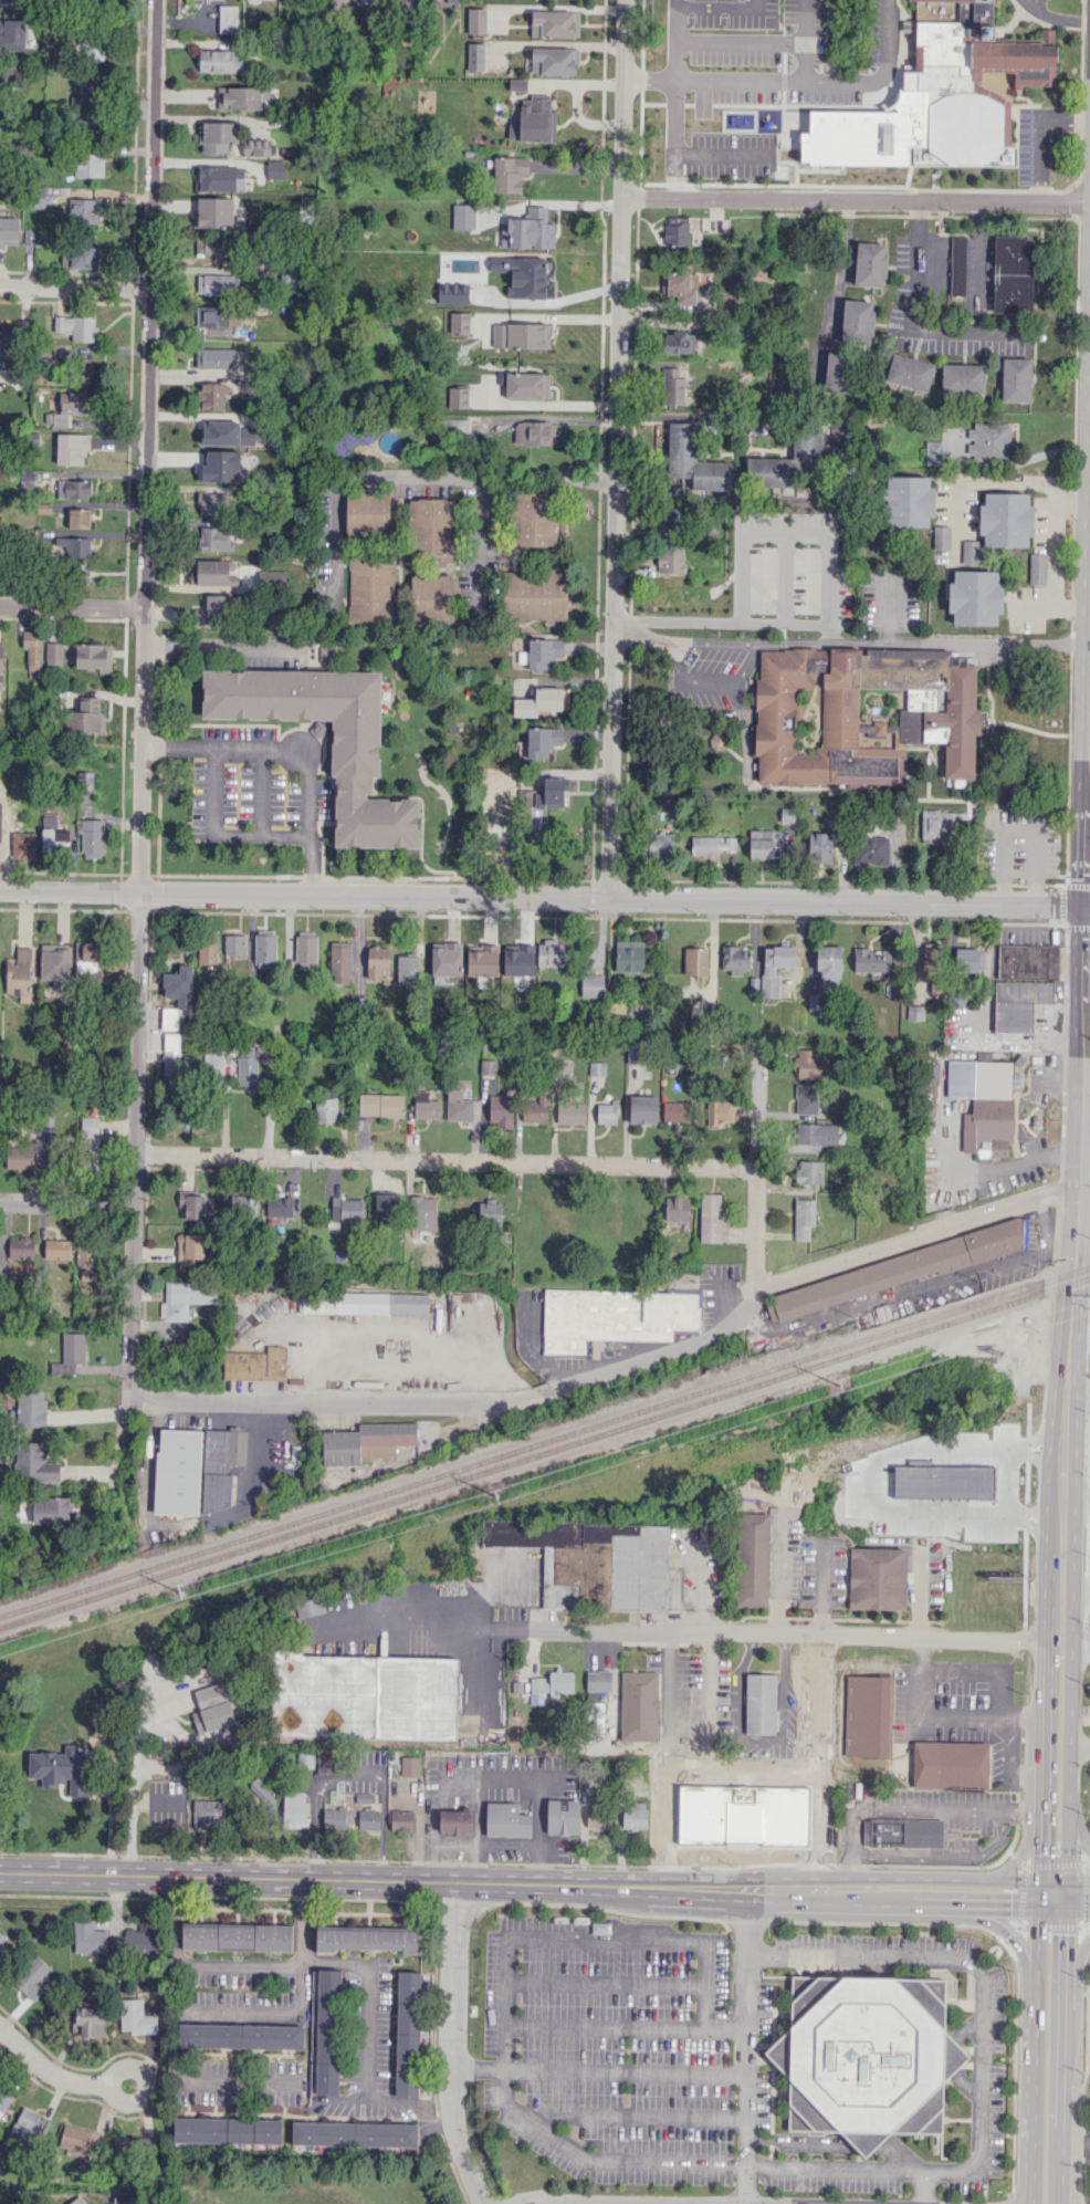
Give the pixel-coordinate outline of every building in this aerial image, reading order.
[(992,0),(909,0),(909,1),(916,1),(915,71),(904,71),(903,91),(921,91),(921,143),(913,143),(913,165),(1017,166),(1016,146),(1009,145),(1009,101),(1005,97),(989,87),(981,84),(972,84),(973,38),(979,38),(979,25),(992,25),(992,0)] [(237,5),(219,5),(219,33),(237,32),(237,5)] [(486,33),(486,8),(468,8),(468,33),(486,33)] [(579,11),(531,10),(531,37),(579,38),(579,11)] [(25,20),(0,20),(0,49),(24,50),(25,20)] [(972,84),(973,38),(979,38),(979,25),(992,25),(992,39),(1041,40),(1042,30),(1054,30),(1054,45),(1058,45),(1057,86),(1023,86),(1023,91),(1013,90),(1013,73),(982,72),(981,84),(972,84)] [(105,60),(104,32),(84,32),(84,60),(105,60)] [(467,69),(484,70),(484,43),(467,43),(467,69)] [(579,48),(531,48),(530,73),(575,74),(575,65),(579,65),(579,48)] [(243,73),(244,50),(199,49),(198,71),(243,73)] [(80,92),(72,93),(72,105),(104,104),(103,75),(80,75),(80,92)] [(261,88),(218,87),(217,109),(261,110),(261,88)] [(555,141),(556,111),(550,111),(550,94),(529,94),(529,106),(519,105),(519,124),(509,123),(508,141),(555,141)] [(95,117),(78,118),(78,139),(96,138),(95,117)] [(237,121),(201,122),(202,154),(228,153),(228,143),(237,143),(237,121)] [(269,156),(269,140),(246,139),(245,155),(269,156)] [(103,177),(104,154),(76,153),(75,176),(103,177)] [(520,193),(521,174),(528,174),(529,157),(494,156),(493,193),(520,193)] [(244,167),(229,167),(229,159),(203,158),(203,166),(195,166),(195,190),(244,191),(244,167)] [(269,163),(270,178),(281,177),(280,162),(269,163)] [(233,198),(198,197),(197,211),(193,211),(192,227),(233,227),(233,198)] [(99,199),(68,198),(67,212),(69,212),(69,222),(98,223),(99,199)] [(474,229),(475,204),(452,204),(452,229),(474,229)] [(500,247),(554,248),(554,223),(546,223),(547,206),(528,205),(528,218),(506,218),(506,229),(500,229),(500,247)] [(19,247),(19,218),(0,217),(0,246),(19,247)] [(666,246),(690,245),(689,217),(665,218),(666,246)] [(950,298),(965,299),(966,236),(951,236),(950,298)] [(992,312),(1032,313),(1033,236),(994,236),(992,312)] [(196,255),(230,254),(230,237),(196,238),(196,255)] [(855,284),(858,242),(887,244),(887,252),(890,252),(888,274),(885,273),(884,286),(855,284)] [(97,267),(97,247),(62,247),(61,267),(97,267)] [(298,287),(298,271),(278,271),(277,287),(298,287)] [(662,295),(675,295),(674,303),(697,304),(698,272),(662,271),(662,295)] [(197,274),(197,293),(235,294),(235,275),(197,274)] [(840,338),(843,300),(872,302),(872,310),(876,310),(873,335),(870,335),(870,341),(840,338)] [(225,307),(197,305),(196,324),(239,325),(239,314),(224,314),(225,307)] [(469,311),(449,312),(450,334),(470,333),(469,311)] [(94,316),(54,316),(54,333),(71,333),(71,341),(94,341),(94,316)] [(550,348),(550,323),(492,324),(493,348),(550,348)] [(693,353),(694,333),(664,332),(663,352),(693,353)] [(9,359),(9,334),(0,334),(0,359),(9,359)] [(232,368),(233,349),(196,348),(196,367),(232,368)] [(848,392),(851,354),(826,352),(823,390),(848,392)] [(885,380),(893,352),(934,363),(926,391),(885,380)] [(75,382),(92,383),(93,358),(76,357),(75,382)] [(1003,400),(1004,358),(1031,358),(1030,401),(1003,400)] [(942,391),(943,364),(985,365),(984,393),(942,391)] [(684,404),(685,377),(678,377),(679,367),(661,367),(659,403),(684,404)] [(549,373),(506,372),(506,398),(548,399),(549,373)] [(225,410),(226,383),(200,383),(200,409),(225,410)] [(448,408),(468,408),(468,387),(449,387),(448,408)] [(59,412),(87,413),(88,393),(60,392),(59,412)] [(467,419),(446,420),(447,434),(468,433),(467,419)] [(239,421),(200,420),(200,444),(254,446),(254,427),(239,426),(239,421)] [(555,422),(514,421),(514,444),(555,445),(555,422)] [(730,491),(730,461),(696,460),(696,422),(668,422),(667,475),(692,476),(692,490),(730,491)] [(1010,459),(1010,424),(968,424),(968,442),(969,442),(969,459),(1010,459)] [(792,458),(749,457),(749,486),(795,487),(795,473),(819,473),(820,432),(793,431),(792,458)] [(57,464),(87,465),(87,434),(57,434),(57,464)] [(942,441),(925,441),(925,464),(942,464),(942,441)] [(887,528),(887,518),(880,518),(880,488),(885,488),(885,476),(929,476),(929,487),(934,487),(934,516),(929,516),(929,528),(887,528)] [(57,497),(90,498),(91,480),(58,479),(57,497)] [(389,488),(346,489),(347,535),(390,534),(389,488)] [(198,513),(230,514),(231,492),(198,491),(198,513)] [(516,547),(557,546),(555,492),(514,493),(516,547)] [(985,545),(985,534),(979,534),(979,505),(985,505),(985,492),(1027,492),(1027,504),(1034,504),(1034,534),(1028,534),(1028,545),(985,545)] [(453,552),(453,499),(409,499),(409,552),(453,552)] [(68,509),(69,528),(90,527),(90,508),(68,509)] [(232,551),(233,527),(200,526),(200,550),(232,551)] [(950,526),(933,526),(932,549),(949,549),(950,526)] [(89,537),(56,538),(56,558),(90,558),(89,537)] [(962,563),(978,563),(978,540),(962,540),(962,563)] [(684,544),(657,545),(657,572),(684,572),(684,544)] [(1029,584),(1046,584),(1046,553),(1030,553),(1029,584)] [(349,621),(394,621),(394,554),(350,554),(349,621)] [(236,561),(190,560),(189,584),(227,585),(228,569),(235,570),(236,561)] [(286,570),(258,570),(259,587),(286,586),(286,570)] [(953,623),(953,613),(947,612),(948,583),(954,583),(954,571),(997,572),(996,583),(1003,583),(1002,613),(996,613),(996,624),(953,623)] [(454,575),(412,574),(411,622),(453,622),(454,575)] [(227,595),(202,595),(202,608),(194,608),(193,625),(227,625),(227,595)] [(27,648),(28,676),(41,676),(41,631),(22,631),(22,648),(27,648)] [(563,639),(529,638),(529,651),(518,651),(517,663),(528,663),(528,669),(553,670),(553,657),(563,657),(563,639)] [(63,642),(46,642),(45,666),(62,666),(63,642)] [(111,644),(76,643),(75,668),(99,668),(99,672),(111,672),(111,644)] [(759,650),(759,679),(755,679),(754,710),(756,710),(756,723),(754,723),(754,754),(757,755),(757,783),(776,782),(776,784),(797,784),(797,783),(825,783),(825,781),(903,783),(904,749),(857,746),(857,687),(905,687),(906,709),(899,709),(898,742),(943,742),(943,777),(952,779),(953,786),(963,786),(964,779),(972,780),(974,734),(978,734),(978,733),(985,733),(985,710),(979,710),(981,708),(974,708),(975,664),(974,664),(974,652),(958,652),(958,651),(951,651),(951,649),(829,648),(829,649),(814,649),(815,647),(793,647),(792,649),(783,648),(783,650),(759,650)] [(202,670),(380,673),(378,775),(373,774),(371,791),(365,790),(365,800),(418,801),(417,847),(335,846),(336,776),(331,776),(332,720),(325,720),(201,718),(202,670)] [(512,714),(562,715),(562,700),(568,700),(568,687),(534,687),(534,699),(512,698),(512,714)] [(104,733),(105,711),(98,711),(99,696),(79,696),(79,711),(70,711),(69,732),(104,733)] [(549,759),(549,744),(562,744),(562,728),(526,727),(526,758),(549,759)] [(78,788),(92,789),(93,772),(78,772),(78,788)] [(568,807),(568,779),(543,779),(543,791),(527,791),(526,831),(541,831),(542,806),(568,807)] [(920,842),(938,843),(938,824),(965,825),(965,811),(922,810),(920,842)] [(102,819),(76,820),(77,833),(82,832),(82,858),(103,857),(102,819)] [(68,853),(69,828),(42,828),(41,852),(68,853)] [(749,857),(781,858),(781,830),(749,830),(749,857)] [(35,859),(35,833),(12,832),(11,858),(35,859)] [(831,863),(832,833),(808,832),(808,862),(831,863)] [(647,857),(673,858),(673,834),(648,833),(647,857)] [(735,851),(735,837),(725,837),(691,838),(691,856),(717,856),(716,851),(735,851)] [(854,865),(889,864),(888,837),(854,837),(854,865)] [(296,968),(316,969),(317,932),(297,932),(296,968)] [(276,968),(277,935),(255,934),(254,967),(276,968)] [(198,964),(217,964),(217,935),(198,935),(198,964)] [(244,955),(244,935),(224,935),(224,955),(244,955)] [(532,939),(508,938),(507,965),(531,966),(532,939)] [(538,940),(537,965),(565,966),(566,942),(538,940)] [(350,941),(330,941),(329,976),(340,976),(340,982),(349,982),(350,941)] [(615,971),(643,972),(644,941),(616,941),(615,971)] [(94,962),(100,962),(100,942),(76,942),(76,972),(94,972),(94,962)] [(998,944),(997,978),(1058,980),(1059,946),(998,944)] [(69,945),(40,946),(41,979),(52,979),(53,988),(62,988),(61,979),(70,979),(69,945)] [(468,945),(467,975),(498,975),(498,946),(468,945)] [(942,980),(941,945),(925,946),(926,964),(922,964),(922,980),(942,980)] [(6,961),(5,994),(19,995),(19,1002),(29,1002),(31,947),(16,946),(16,961),(6,961)] [(389,970),(389,946),(368,946),(367,978),(381,978),(381,970),(389,970)] [(458,947),(437,946),(437,976),(458,976),(458,947)] [(749,973),(749,947),(722,946),(721,973),(749,973)] [(778,998),(779,967),(795,967),(796,947),(763,946),(762,997),(778,998)] [(815,971),(820,971),(820,983),(841,983),(841,946),(816,946),(815,971)] [(954,971),(983,971),(984,948),(954,947),(954,971)] [(707,948),(684,948),(684,975),(695,975),(695,979),(707,979),(707,948)] [(891,972),(890,948),(853,949),(854,972),(891,972)] [(420,955),(398,955),(397,983),(419,983),(420,955)] [(163,997),(177,997),(177,1009),(190,1009),(192,965),(179,964),(178,973),(164,973),(163,997)] [(603,997),(603,974),(581,973),(581,996),(603,997)] [(994,1031),(1032,1033),(1033,1003),(1053,1004),(1053,982),(995,980),(994,1031)] [(808,1010),(825,1011),(825,994),(808,994),(808,1010)] [(924,1020),(924,1005),(907,1005),(907,1019),(924,1020)] [(161,1029),(178,1029),(178,1008),(161,1008),(161,1029)] [(179,1033),(164,1032),(164,1050),(179,1051),(179,1033)] [(627,1063),(642,1063),(642,1045),(627,1045),(627,1063)] [(816,1049),(797,1049),(797,1078),(830,1078),(830,1057),(816,1057),(816,1049)] [(220,1076),(221,1052),(205,1051),(204,1076),(220,1076)] [(257,1052),(238,1052),(238,1085),(257,1085),(257,1052)] [(480,1074),(496,1075),(496,1059),(480,1059),(480,1074)] [(1012,1061),(947,1060),(946,1097),(972,1097),(972,1113),(963,1113),(962,1152),(977,1152),(977,1157),(1007,1157),(1008,1143),(1011,1143),(1012,1061)] [(589,1076),(604,1076),(605,1062),(589,1062),(589,1076)] [(1012,1090),(1023,1090),(1023,1072),(1012,1072),(1012,1090)] [(796,1114),(817,1114),(817,1084),(796,1084),(796,1114)] [(462,1089),(447,1089),(447,1120),(472,1120),(473,1099),(461,1099),(462,1089)] [(439,1119),(440,1101),(428,1100),(428,1091),(415,1090),(414,1118),(439,1119)] [(403,1095),(359,1093),(358,1115),(403,1117),(403,1095)] [(548,1093),(538,1093),(538,1103),(522,1102),(522,1121),(547,1122),(548,1093)] [(511,1129),(512,1095),(490,1095),(489,1128),(511,1129)] [(657,1096),(630,1095),(629,1123),(656,1124),(657,1096)] [(337,1122),(337,1098),(315,1097),(315,1121),(337,1122)] [(732,1124),(733,1100),(707,1099),(706,1123),(732,1124)] [(585,1102),(557,1101),(556,1123),(584,1124),(585,1102)] [(662,1121),(687,1122),(688,1102),(663,1101),(662,1121)] [(597,1102),(596,1124),(616,1125),(616,1102),(597,1102)] [(98,1118),(81,1117),(81,1168),(97,1168),(98,1118)] [(837,1144),(838,1124),(796,1123),(795,1144),(837,1144)] [(32,1169),(33,1146),(6,1145),(5,1168),(32,1169)] [(823,1161),(800,1160),(800,1168),(795,1168),(795,1183),(822,1184),(823,1161)] [(179,1219),(204,1218),(204,1191),(179,1191),(179,1219)] [(257,1215),(256,1193),(233,1194),(234,1216),(257,1215)] [(399,1194),(375,1193),(375,1220),(398,1221),(399,1194)] [(721,1193),(700,1193),(700,1242),(721,1242),(721,1193)] [(436,1197),(412,1196),(411,1218),(425,1219),(425,1229),(435,1229),(436,1197)] [(292,1198),(266,1197),(264,1220),(278,1221),(278,1216),(291,1217),(292,1198)] [(362,1198),(332,1197),(331,1221),(362,1222),(362,1198)] [(689,1198),(665,1197),(665,1221),(689,1221),(689,1198)] [(814,1199),(795,1199),(794,1240),(809,1240),(810,1226),(814,1227),(814,1199)] [(478,1220),(500,1221),(501,1203),(479,1202),(478,1220)] [(762,1291),(770,1318),(1027,1251),(1019,1223),(762,1291)] [(204,1234),(177,1234),(176,1261),(204,1261),(204,1234)] [(34,1240),(9,1239),(8,1257),(33,1258),(34,1240)] [(70,1259),(70,1240),(44,1239),(44,1258),(70,1259)] [(77,1265),(95,1265),(96,1243),(77,1242),(77,1265)] [(94,1266),(82,1266),(81,1279),(93,1280),(94,1266)] [(165,1280),(165,1302),(160,1302),(160,1320),(186,1320),(186,1302),(217,1303),(217,1281),(165,1280)] [(545,1352),(547,1287),(698,1293),(696,1335),(672,1334),(672,1339),(585,1336),(584,1354),(545,1352)] [(300,1291),(429,1294),(429,1317),(300,1314),(300,1291)] [(85,1333),(62,1332),(62,1362),(50,1362),(50,1373),(74,1373),(74,1364),(84,1364),(85,1333)] [(222,1379),(285,1380),(285,1346),(265,1346),(265,1352),(223,1351),(222,1379)] [(45,1426),(46,1390),(19,1389),(18,1425),(45,1426)] [(416,1422),(358,1423),(358,1430),(322,1431),(323,1466),(361,1465),(361,1456),(417,1455),(416,1422)] [(154,1514),(198,1515),(198,1509),(230,1510),(231,1473),(227,1473),(227,1465),(246,1465),(247,1430),(203,1429),(203,1430),(157,1429),(154,1514)] [(44,1442),(16,1442),(15,1481),(60,1482),(60,1462),(44,1462),(44,1442)] [(977,1519),(977,1469),(955,1469),(955,1519),(977,1519)] [(33,1524),(72,1522),(71,1497),(32,1499),(33,1524)] [(769,1513),(767,1607),(735,1606),(736,1512),(769,1513)] [(542,1607),(667,1608),(668,1523),(482,1521),(481,1546),(543,1546),(542,1607)] [(850,1547),(906,1548),(905,1609),(848,1608),(850,1547)] [(375,1657),(301,1655),(301,1649),(273,1649),(271,1735),(374,1737),(375,1657)] [(374,1737),(455,1740),(458,1658),(375,1657),(374,1737)] [(587,1670),(588,1689),(615,1688),(614,1670),(587,1670)] [(665,1670),(665,1695),(657,1694),(657,1709),(678,1710),(679,1671),(665,1670)] [(532,1676),(532,1693),(552,1693),(552,1696),(560,1696),(560,1691),(576,1691),(576,1671),(552,1671),(552,1682),(546,1682),(547,1676),(532,1676)] [(658,1672),(621,1671),(620,1740),(657,1741),(658,1672)] [(746,1673),(776,1673),(775,1733),(745,1732),(746,1673)] [(846,1674),(891,1674),(890,1755),(845,1755),(846,1674)] [(196,1691),(202,1710),(195,1713),(201,1733),(237,1721),(230,1704),(240,1701),(232,1678),(196,1691)] [(588,1701),(587,1730),(605,1731),(606,1702),(588,1701)] [(7,1723),(6,1736),(15,1737),(17,1724),(7,1723)] [(914,1741),(914,1787),(988,1788),(989,1743),(914,1741)] [(313,1767),(314,1753),(298,1752),(298,1767),(313,1767)] [(64,1783),(76,1783),(76,1770),(83,1772),(83,1755),(73,1755),(73,1759),(53,1759),(53,1774),(64,1775),(64,1783)] [(334,1755),(317,1755),(317,1771),(333,1772),(334,1755)] [(401,1776),(420,1775),(420,1756),(401,1757),(401,1776)] [(253,1828),(277,1828),(277,1794),(260,1774),(250,1784),(263,1798),(263,1817),(253,1817),(253,1828)] [(730,1800),(730,1829),(746,1829),(746,1825),(783,1826),(785,1785),(768,1784),(767,1809),(763,1808),(763,1801),(730,1800)] [(284,1792),(284,1827),(312,1827),(312,1805),(307,1805),(306,1792),(284,1792)] [(691,1799),(690,1825),(703,1826),(703,1828),(713,1828),(714,1796),(702,1796),(701,1799),(691,1799)] [(796,1798),(795,1848),(810,1848),(811,1798),(796,1798)] [(196,1799),(195,1825),(223,1825),(224,1800),(196,1799)] [(552,1800),(551,1832),(583,1834),(584,1801),(552,1800)] [(626,1808),(625,1828),(650,1829),(650,1810),(648,1810),(649,1801),(633,1801),(633,1808),(626,1808)] [(489,1803),(488,1836),(532,1837),(532,1815),(520,1815),(520,1804),(489,1803)] [(325,1807),(325,1828),(348,1828),(349,1807),(325,1807)] [(590,1807),(590,1827),(614,1828),(614,1808),(590,1807)] [(442,1811),(442,1830),(474,1831),(474,1808),(464,1808),(464,1811),(442,1811)] [(360,1810),(360,1826),(382,1826),(382,1810),(360,1810)] [(392,1810),(391,1827),(415,1828),(415,1811),(392,1810)] [(660,1810),(659,1828),(683,1828),(683,1810),(660,1810)] [(870,1817),(869,1847),(929,1848),(930,1819),(870,1817)] [(93,1920),(74,1921),(75,1953),(106,1952),(105,1929),(93,1930),(93,1920)] [(137,1930),(123,1929),(123,1953),(155,1955),(156,1922),(138,1921),(137,1930)] [(291,1951),(292,1925),(182,1922),(181,1948),(291,1951)] [(421,1951),(421,1927),(316,1925),(316,1950),(421,1951)] [(41,1982),(52,1970),(36,1954),(11,1981),(33,2001),(46,1987),(41,1982)] [(315,2094),(337,2094),(340,1969),(317,1969),(315,2094)] [(396,2096),(417,2096),(418,2049),(426,2049),(426,2034),(422,2034),(422,1971),(397,1971),(396,2096)] [(900,1977),(946,1977),(945,2025),(975,2056),(945,2085),(944,2132),(895,2132),(870,2156),(846,2131),(790,2131),(792,2075),(769,2051),(792,2029),(793,1976),(847,1976),(900,1977)] [(156,2032),(156,2014),(143,2014),(143,1998),(120,1999),(121,2033),(156,2032)] [(104,2008),(75,2007),(74,2035),(103,2036),(104,2008)] [(304,2026),(179,2023),(178,2047),(303,2049),(304,2026)] [(0,2087),(0,2117),(13,2095),(0,2087)] [(49,2118),(21,2106),(9,2137),(36,2149),(49,2118)] [(281,2119),(175,2116),(174,2142),(226,2143),(226,2150),(280,2151),(281,2119)] [(417,2123),(292,2122),(292,2144),(321,2144),(321,2147),(417,2149),(417,2123)] [(58,2146),(95,2157),(101,2134),(65,2123),(58,2146)] [(113,2137),(114,2159),(147,2158),(146,2136),(113,2137)] [(78,2195),(68,2203),(87,2203),(78,2195)]
